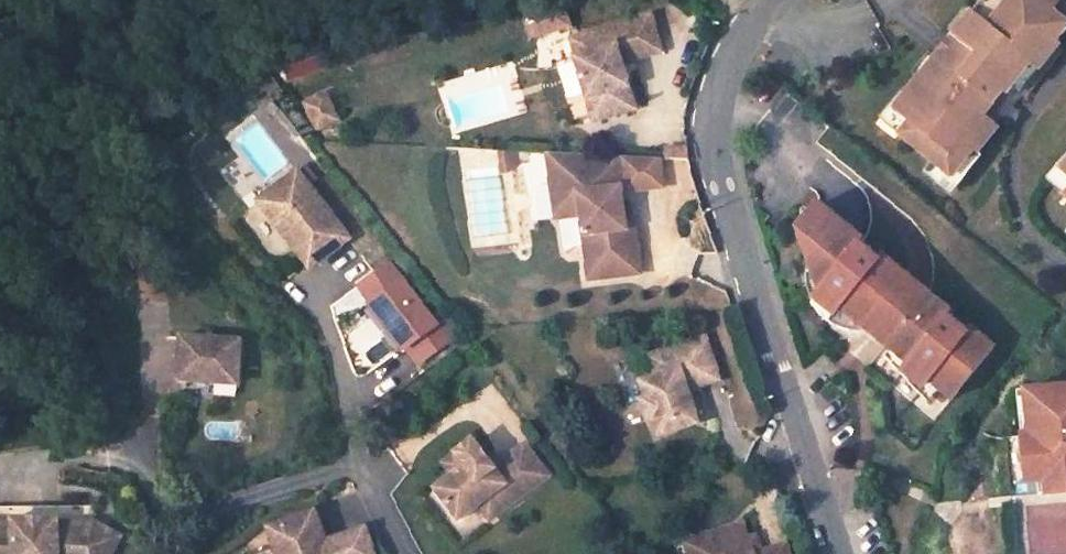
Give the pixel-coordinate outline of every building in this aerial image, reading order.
[(1007,94),(1011,97),(1015,93),(1026,101),(1043,81),(1064,55),(1058,50),(1065,41),(1065,12),(1051,0),(991,0),(972,22),(923,82),(885,128),(950,184),(974,154),(980,158),(995,139),(1000,132),(986,119),(1007,94)] [(650,14),(586,30),(590,47),(572,52),(588,117),(630,106),(618,60),(659,50),(650,14)] [(586,30),(567,35),(572,52),(590,47),(586,30)] [(326,89),(299,102),(314,135),(341,122),(326,89)] [(651,163),(539,159),(542,199),(566,197),(569,222),(574,288),(625,283),(620,236),(615,237),(611,198),(617,197),(618,200),(654,197),(651,163)] [(1055,188),(1054,189),(1065,200),(1065,175),(1055,188)] [(297,176),(254,206),(306,273),(346,244),(297,176)] [(545,223),(569,222),(566,197),(542,199),(545,223)] [(843,315),(887,352),(908,368),(902,375),(922,391),(927,384),(950,403),(992,352),(969,333),(964,338),(945,323),(949,317),(927,299),(925,302),(901,283),(904,280),(815,207),(795,232),(802,238),(820,295),(813,304),(837,323),(843,315)] [(433,327),(385,264),(350,287),(399,351),(433,327)] [(226,336),(183,337),(186,396),(229,395),(226,336)] [(629,411),(640,432),(645,429),(652,445),(689,426),(674,397),(704,382),(682,340),(626,368),(635,387),(626,392),(634,408),(629,411)] [(1021,392),(1024,437),(1019,437),(1022,481),(1042,480),(1043,492),(1065,491),(1065,389),(1021,392)] [(474,447),(454,460),(465,475),(450,485),(434,495),(456,529),(458,528),(481,513),(488,524),(546,487),(525,455),(492,476),(474,447)] [(454,460),(439,469),(450,485),(465,475),(454,460)] [(118,531),(92,517),(91,502),(53,504),(53,516),(9,518),(8,506),(0,506),(0,553),(107,553),(118,531)] [(53,504),(8,506),(9,518),(53,516),(53,504)] [(270,534),(277,553),(374,553),(366,531),(327,543),(319,517),(270,534)] [(748,530),(688,551),(689,553),(756,553),(748,530)]
